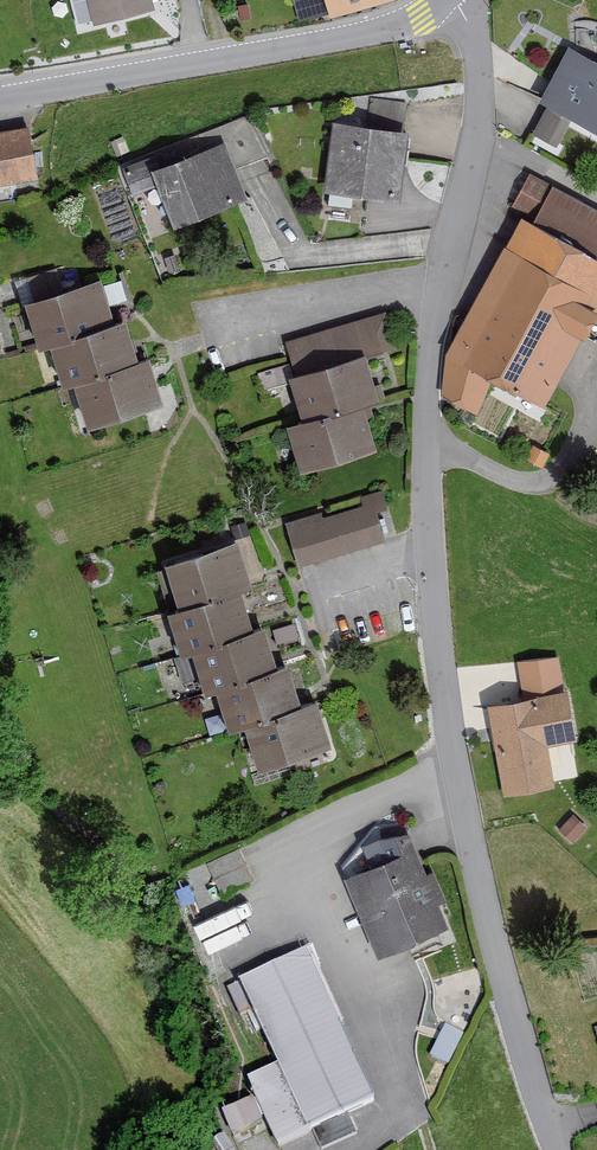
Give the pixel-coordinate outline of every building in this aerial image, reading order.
[(150,0),(76,0),(82,28),(153,14),(150,0)] [(333,17),(393,0),(329,0),(333,17)] [(568,49),(537,107),(545,111),(531,137),(556,150),(571,121),(596,134),(596,64),(568,49)] [(372,98),(371,117),(390,119),(391,99),(372,98)] [(401,201),(410,137),(337,126),(327,191),(401,201)] [(0,136),(0,188),(35,183),(27,132),(0,136)] [(249,206),(226,148),(188,163),(172,169),(168,158),(125,175),(135,200),(162,190),(179,233),(249,206)] [(442,399),(475,417),(494,384),(546,412),(586,339),(594,344),(596,338),(596,215),(526,177),(508,209),(535,224),(534,227),(522,221),(445,361),(442,399)] [(114,332),(102,287),(30,307),(44,355),(56,352),(68,395),(80,391),(92,433),(166,413),(152,364),(139,367),(128,329),(114,332)] [(394,352),(383,316),(288,344),(299,379),(292,381),(306,426),(288,432),(301,477),(378,454),(366,412),(383,406),(369,359),(394,352)] [(384,542),(372,504),(289,529),(300,567),(384,542)] [(238,540),(163,561),(176,609),(240,591),(251,588),(238,540)] [(176,609),(169,611),(183,661),(197,657),(208,696),(219,693),(231,737),(249,732),(261,771),(328,753),(315,707),(299,712),(287,671),(276,674),(264,632),(253,636),(240,591),(176,609)] [(557,657),(515,664),(521,698),(488,703),(504,797),(556,788),(549,747),(579,742),(570,691),(563,692),(557,657)] [(584,829),(572,818),(559,834),(571,844),(584,829)] [(353,878),(347,881),(378,960),(447,933),(409,835),(346,860),(353,878)] [(308,957),(242,986),(280,1070),(250,1084),(278,1144),(374,1100),(308,957)]
